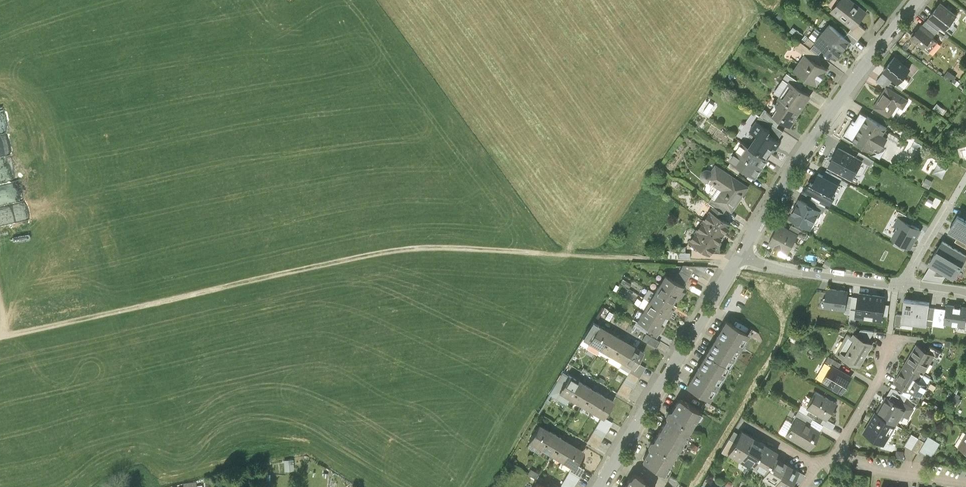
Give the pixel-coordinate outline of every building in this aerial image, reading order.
[(852,0),(840,0),(831,12),(852,28),(853,29),(857,24),(867,12),(852,0)] [(942,2),(941,2),(929,16),(941,25),(944,28),(956,14),(942,2)] [(929,16),(926,20),(937,30),(941,25),(929,16)] [(923,24),(934,33),(937,30),(926,20),(923,24)] [(853,29),(852,28),(849,33),(858,40),(865,30),(857,24),(853,29)] [(934,33),(923,24),(911,37),(923,47),(934,33)] [(843,50),(850,41),(845,37),(829,25),(822,34),(843,50)] [(814,28),(806,42),(811,45),(819,31),(814,28)] [(858,40),(849,33),(845,37),(850,41),(854,44),(858,40)] [(842,52),(843,50),(822,34),(815,43),(823,49),(835,59),(841,51),(842,52)] [(796,47),(805,54),(816,61),(820,55),(819,54),(811,49),(800,41),(796,47)] [(819,54),(823,49),(815,43),(811,49),(819,54)] [(816,61),(805,54),(794,70),(817,86),(828,69),(816,61)] [(908,68),(895,57),(883,70),(884,71),(894,79),(898,83),(904,87),(904,88),(911,80),(904,73),(908,68)] [(785,78),(790,81),(799,87),(802,82),(787,71),(783,77),(785,78)] [(884,71),(881,76),(891,83),(894,79),(884,71)] [(948,71),(944,76),(955,84),(959,79),(948,71)] [(922,73),(918,78),(922,81),(926,76),(922,73)] [(891,83),(881,76),(877,81),(886,87),(886,88),(888,86),(891,83)] [(776,92),(781,95),(790,81),(785,78),(776,92)] [(799,87),(790,81),(781,95),(779,97),(800,111),(811,96),(799,87)] [(888,86),(886,88),(886,87),(883,91),(884,91),(874,106),(890,117),(898,104),(903,108),(909,100),(888,86)] [(800,111),(779,97),(778,100),(778,101),(770,113),(781,121),(791,127),(797,118),(796,117),(800,111)] [(937,105),(933,110),(943,117),(946,112),(937,105)] [(781,121),(770,113),(765,109),(761,116),(777,126),(781,121)] [(886,127),(860,112),(855,120),(853,119),(844,134),(873,151),(875,146),(881,149),(888,137),(882,133),(886,127)] [(761,116),(758,120),(771,129),(769,132),(779,138),(784,131),(777,126),(761,116)] [(779,138),(769,132),(771,129),(758,120),(752,129),(759,134),(750,147),(767,159),(775,148),(776,149),(782,140),(779,138)] [(743,143),(737,152),(761,168),(767,159),(750,147),(743,143)] [(856,156),(839,147),(828,166),(852,179),(862,161),(862,159),(856,156)] [(755,177),(761,168),(737,152),(731,161),(742,168),(755,177)] [(859,152),(856,156),(862,159),(862,161),(872,166),(875,160),(859,152)] [(742,168),(731,161),(727,165),(739,173),(742,168)] [(750,186),(716,163),(712,170),(711,169),(709,169),(707,169),(706,169),(704,170),(703,171),(702,173),(701,174),(701,176),(702,178),(703,180),(704,181),(706,182),(707,182),(709,182),(722,190),(715,200),(728,208),(733,212),(750,186)] [(826,170),(823,175),(838,183),(839,184),(842,179),(826,170)] [(823,175),(819,173),(815,180),(812,179),(806,190),(814,195),(822,199),(830,203),(836,191),(834,190),(838,183),(823,175)] [(932,181),(926,178),(923,185),(929,188),(932,181)] [(814,195),(812,198),(820,203),(822,199),(814,195)] [(810,203),(799,197),(789,217),(810,229),(820,211),(821,209),(817,206),(810,203)] [(728,208),(715,200),(712,198),(710,202),(713,204),(725,212),(728,208)] [(810,203),(817,206),(821,209),(820,211),(823,213),(827,206),(820,203),(812,198),(810,203)] [(713,204),(710,209),(723,217),(725,212),(713,204)] [(723,217),(710,209),(703,220),(724,233),(731,222),(723,217)] [(897,216),(899,217),(912,224),(915,219),(900,211),(897,216)] [(949,231),(958,236),(965,241),(965,220),(958,215),(949,231)] [(899,226),(893,237),(896,238),(907,244),(913,247),(922,230),(912,224),(899,217),(895,224),(899,226)] [(724,233),(703,220),(696,230),(717,243),(724,233)] [(789,229),(777,223),(767,242),(787,253),(797,234),(797,233),(789,229)] [(791,225),(789,229),(797,233),(797,234),(805,239),(808,234),(791,225)] [(717,243),(696,230),(690,241),(711,254),(717,243)] [(955,241),(965,248),(965,241),(958,236),(955,241)] [(907,244),(896,238),(893,244),(905,250),(907,244)] [(929,263),(931,264),(947,273),(954,277),(965,256),(965,255),(943,241),(929,263)] [(931,264),(922,279),(942,282),(947,273),(931,264)] [(680,270),(689,276),(692,271),(683,265),(680,270)] [(695,266),(692,271),(701,277),(708,266),(695,266)] [(677,275),(686,281),(689,276),(680,270),(677,275)] [(674,280),(665,275),(659,284),(681,297),(684,292),(680,290),(683,286),(674,280)] [(674,280),(683,286),(686,281),(677,275),(674,280)] [(659,284),(654,292),(672,303),(675,299),(678,302),(681,297),(659,284)] [(849,290),(828,287),(825,307),(846,310),(848,295),(849,290)] [(886,295),(860,291),(859,297),(857,308),(856,317),(882,320),(883,316),(885,304),(886,295)] [(672,303),(654,292),(649,301),(671,314),(674,310),(670,307),(672,303)] [(851,308),(853,296),(848,295),(846,310),(845,313),(850,314),(851,308)] [(904,315),(902,324),(927,327),(927,325),(929,308),(930,303),(906,300),(904,315)] [(671,314),(649,301),(644,309),(662,320),(664,316),(668,319),(671,314)] [(945,324),(965,327),(965,325),(965,306),(947,304),(946,309),(945,324)] [(609,310),(604,308),(600,314),(605,317),(609,310)] [(934,324),(936,309),(929,308),(927,325),(934,326),(934,324)] [(945,324),(946,309),(936,308),(934,324),(944,326),(945,324)] [(662,320),(644,309),(637,320),(648,327),(659,333),(663,326),(659,324),(662,320)] [(613,313),(609,310),(605,317),(609,320),(613,313)] [(902,324),(904,315),(897,314),(896,326),(902,327),(902,324)] [(610,331),(593,321),(583,337),(590,341),(586,346),(597,353),(600,347),(610,331)] [(726,321),(707,352),(729,366),(748,334),(726,321)] [(656,338),(659,333),(648,327),(645,331),(656,338)] [(861,329),(858,334),(869,341),(874,331),(861,329)] [(621,338),(610,331),(600,347),(612,353),(621,338)] [(660,340),(656,338),(645,331),(641,338),(656,347),(660,340)] [(852,336),(848,334),(837,353),(860,367),(874,344),(869,341),(858,334),(855,332),(852,336)] [(590,341),(583,337),(580,343),(586,346),(590,341)] [(633,345),(621,338),(612,353),(623,360),(633,345)] [(928,350),(916,343),(907,360),(925,371),(934,355),(935,354),(928,350)] [(643,351),(633,345),(623,360),(619,368),(628,374),(632,367),(633,368),(637,362),(643,351)] [(930,345),(928,350),(935,354),(934,355),(938,357),(941,352),(930,345)] [(729,366),(707,352),(687,383),(710,397),(729,366)] [(826,362),(832,366),(833,365),(839,368),(842,363),(830,356),(826,362)] [(925,371),(907,360),(894,381),(906,388),(913,392),(914,390),(921,395),(922,395),(928,385),(919,380),(925,371)] [(645,367),(637,362),(633,368),(632,367),(628,374),(618,392),(627,397),(645,367)] [(839,368),(833,365),(832,366),(823,382),(843,394),(853,376),(839,368)] [(637,382),(644,387),(655,371),(648,366),(637,382)] [(559,391),(569,375),(563,372),(550,394),(566,404),(570,397),(559,391)] [(580,382),(569,375),(559,391),(570,397),(580,382)] [(591,388),(580,382),(570,397),(582,404),(591,388)] [(603,395),(591,388),(582,404),(593,411),(603,395)] [(892,388),(887,396),(897,402),(899,398),(904,401),(907,396),(902,394),(901,393),(901,394),(892,388)] [(913,392),(906,388),(902,394),(907,396),(917,402),(921,395),(914,390),(913,392)] [(836,402),(817,391),(807,408),(820,416),(826,419),(836,402)] [(613,402),(603,395),(593,411),(602,416),(603,417),(604,417),(613,402)] [(887,396),(885,395),(875,412),(896,424),(902,413),(908,416),(914,407),(904,401),(899,398),(897,402),(887,396)] [(668,417),(661,429),(682,442),(689,431),(700,412),(679,399),(672,411),(671,410),(668,411),(667,414),(667,416),(668,417)] [(808,424),(812,418),(799,411),(795,416),(797,418),(808,424)] [(896,424),(875,412),(864,431),(876,438),(873,442),(882,447),(896,424)] [(603,417),(602,416),(587,441),(597,447),(612,421),(604,417),(603,417)] [(826,419),(820,416),(817,421),(822,425),(832,430),(835,425),(826,419)] [(808,424),(797,418),(793,424),(787,435),(786,436),(810,450),(820,431),(819,430),(808,424)] [(812,418),(808,424),(819,430),(822,425),(817,421),(812,418)] [(780,431),(787,435),(793,424),(786,420),(780,431)] [(551,431),(540,424),(530,441),(541,447),(551,431)] [(682,442),(661,429),(653,441),(650,441),(648,444),(649,446),(650,447),(642,459),(664,472),(682,442)] [(754,437),(742,430),(739,434),(728,452),(740,459),(754,437)] [(562,438),(551,431),(541,447),(552,454),(562,438)] [(728,452),(739,434),(734,431),(721,452),(726,455),(728,452)] [(918,438),(912,434),(905,445),(912,449),(918,438)] [(925,442),(920,450),(926,454),(927,452),(933,456),(940,443),(929,436),(925,442)] [(766,444),(754,437),(740,459),(752,466),(766,444)] [(573,444),(562,438),(552,454),(563,460),(573,444)] [(925,442),(918,438),(912,449),(918,453),(920,450),(925,442)] [(584,451),(573,444),(563,460),(572,466),(574,467),(576,464),(584,451)] [(777,451),(766,444),(752,466),(764,474),(774,456),(777,451)] [(786,463),(774,456),(764,474),(761,477),(773,484),(786,463)] [(786,463),(773,484),(772,486),(773,486),(787,486),(789,484),(797,471),(798,470),(786,463)] [(572,466),(559,486),(573,486),(584,469),(576,464),(574,467),(572,466)] [(539,473),(531,468),(528,473),(537,478),(539,473)] [(642,482),(644,479),(635,474),(633,474),(631,478),(629,478),(624,486),(650,486),(642,482)]
